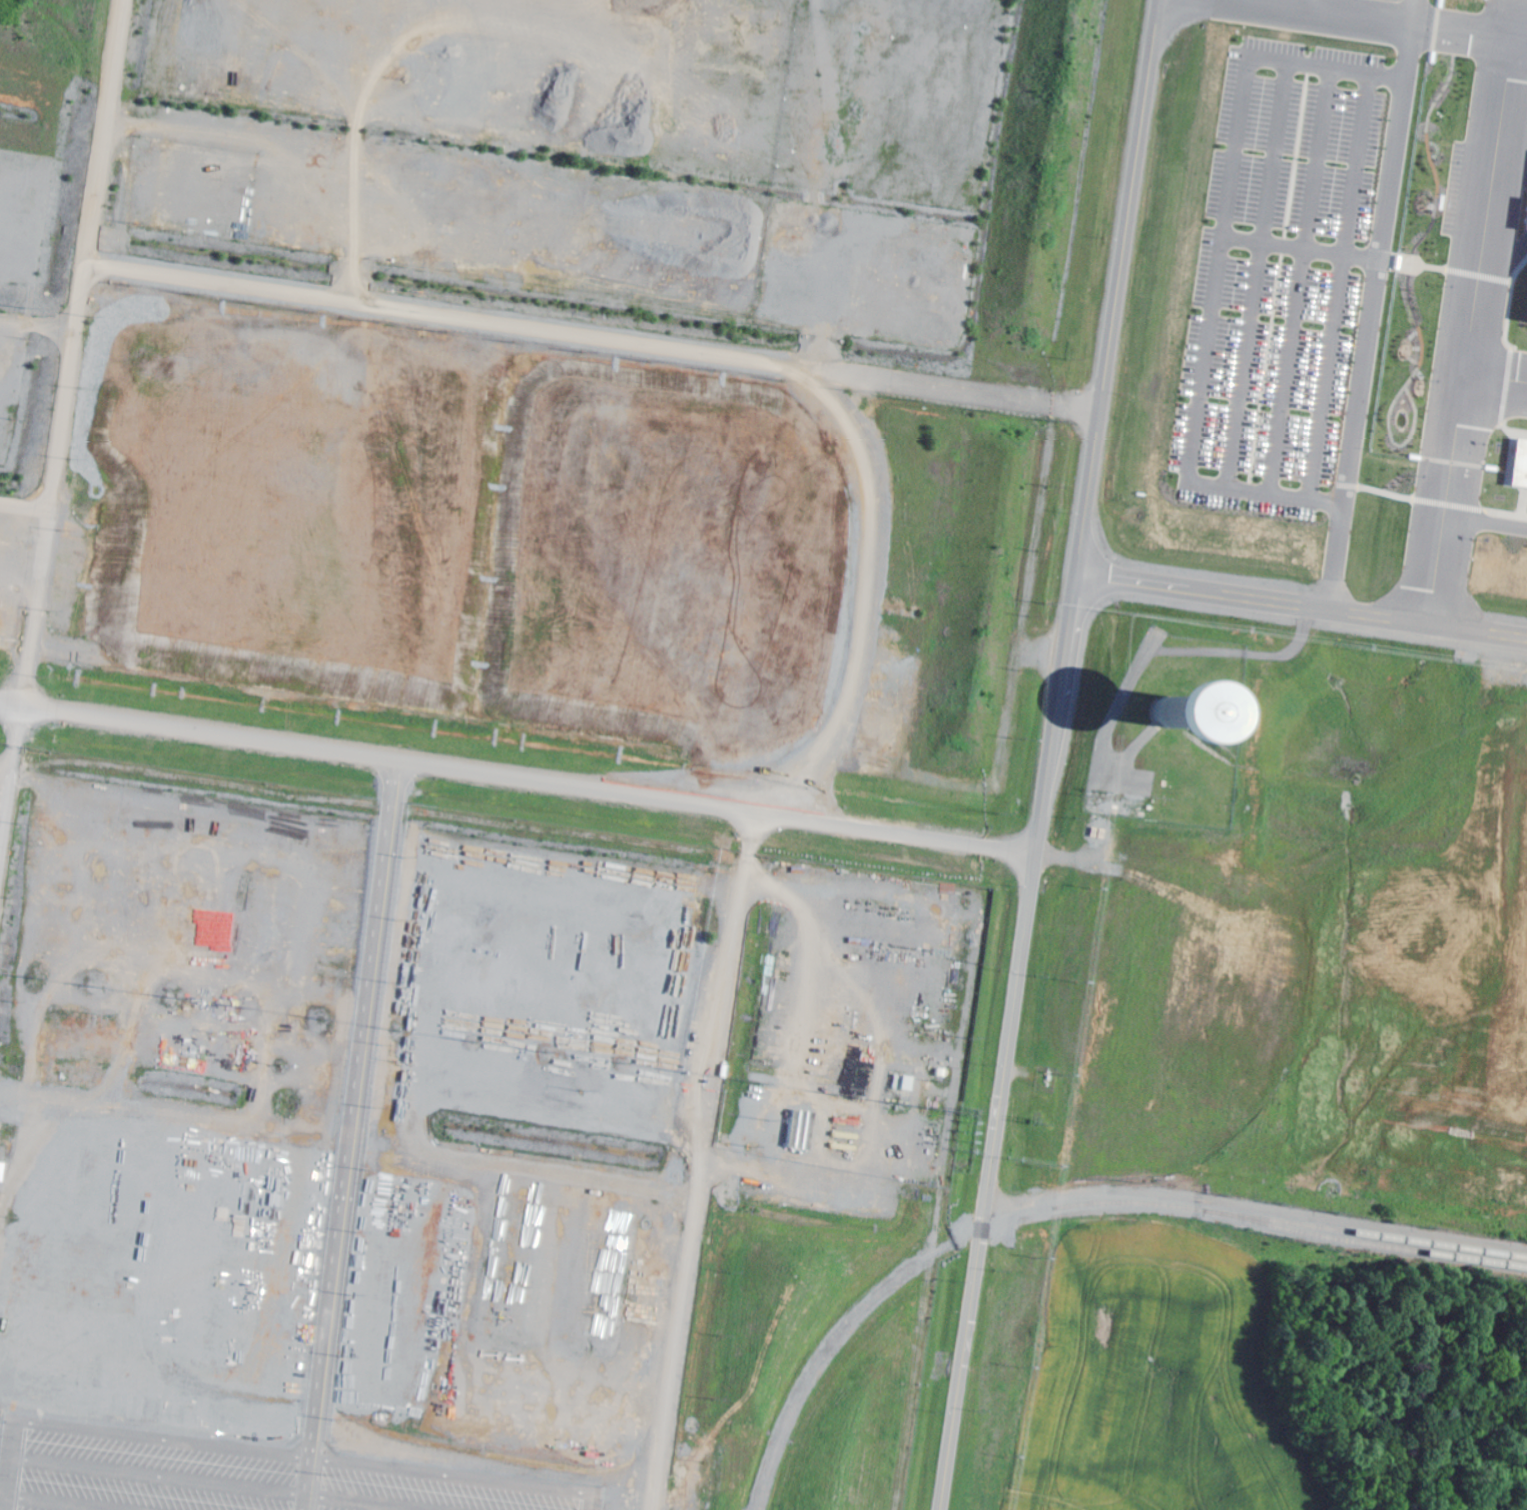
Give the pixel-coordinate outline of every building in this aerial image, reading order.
[(1512,438),(1506,486),(1526,489),(1526,440),(1512,438)]
